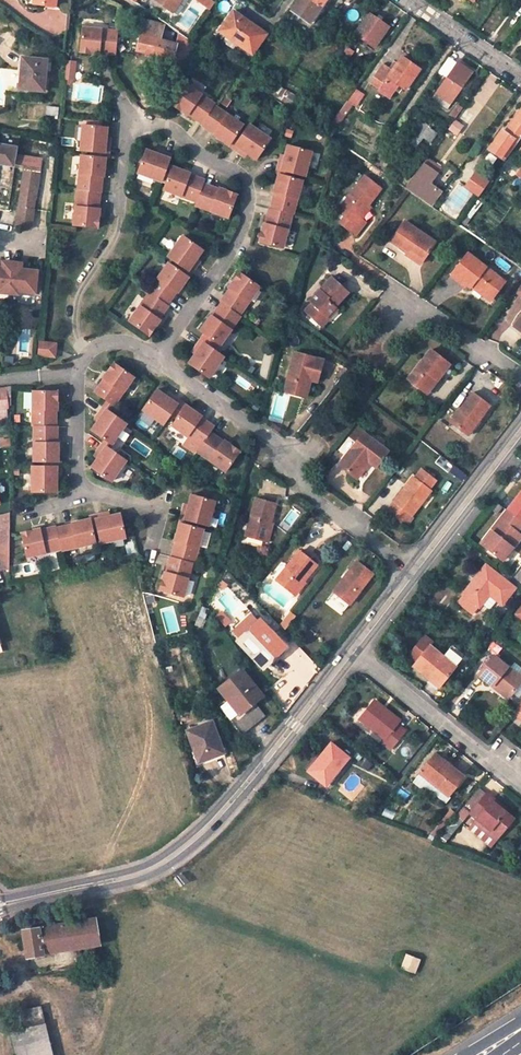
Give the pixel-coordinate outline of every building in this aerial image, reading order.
[(168,10),(175,0),(153,0),(168,10)] [(168,10),(172,13),(181,0),(175,0),(168,10)] [(214,4),(209,0),(208,0),(204,5),(210,9),(214,4)] [(309,24),(327,0),(298,0),(291,10),(309,24)] [(313,27),(331,1),(330,0),(327,0),(309,24),(313,27)] [(233,11),(219,31),(252,55),(266,36),(233,11)] [(353,34),(374,49),(388,28),(368,13),(353,34)] [(136,51),(172,60),(175,44),(160,40),(163,25),(144,21),(136,51)] [(335,23),(332,28),(337,31),(340,26),(335,23)] [(115,54),(118,32),(82,28),(80,53),(90,54),(90,53),(99,54),(99,53),(115,54)] [(189,65),(194,50),(187,48),(188,39),(178,32),(175,44),(172,60),(189,65)] [(194,50),(196,45),(188,39),(187,48),(194,50)] [(337,59),(346,65),(355,52),(346,45),(337,59)] [(391,71),(383,65),(374,77),(383,84),(380,87),(391,95),(398,85),(405,91),(420,70),(402,57),(391,71)] [(24,58),(20,89),(44,92),(47,60),(24,58)] [(73,79),(74,63),(66,62),(64,78),(66,79),(66,85),(69,85),(73,79)] [(473,73),(458,62),(432,98),(447,110),(473,73)] [(370,83),(379,90),(380,87),(383,84),(374,77),(370,83)] [(291,110),(299,100),(269,80),(266,84),(261,81),(257,86),(291,110)] [(213,107),(214,106),(185,86),(171,106),(179,112),(180,111),(188,117),(188,115),(202,124),(213,107)] [(379,90),(378,91),(389,99),(391,95),(380,87),(379,90)] [(364,96),(356,90),(348,102),(353,106),(356,108),(364,96)] [(348,102),(343,109),(347,113),(349,114),(353,106),(348,102)] [(238,134),(243,127),(213,107),(202,124),(201,126),(214,134),(213,136),(229,147),(238,134)] [(49,108),(48,115),(55,116),(56,108),(49,108)] [(347,113),(343,109),(334,122),(338,125),(347,113)] [(473,115),(464,109),(446,135),(452,139),(458,131),(461,133),(473,115)] [(505,132),(503,131),(490,150),(504,161),(520,137),(520,109),(505,132)] [(431,129),(419,120),(413,128),(417,131),(410,142),(416,147),(420,142),(421,142),(424,138),(431,142),(437,134),(430,130),(431,129)] [(93,153),(108,155),(109,146),(105,145),(106,139),(107,128),(83,126),(80,152),(93,153)] [(257,160),(270,141),(248,126),(241,136),(232,149),(240,154),(242,151),(247,154),(257,160)] [(387,130),(378,144),(384,148),(393,134),(387,130)] [(232,149),(241,136),(238,134),(229,147),(232,149)] [(12,166),(13,164),(25,166),(14,227),(29,229),(32,209),(21,207),(23,199),(34,201),(39,172),(32,170),(34,158),(14,155),(16,148),(0,145),(0,163),(12,166)] [(279,170),(303,177),(310,151),(287,145),(284,156),(283,162),(279,161),(276,170),(279,170)] [(168,166),(171,156),(163,153),(162,157),(156,155),(145,151),(137,173),(162,183),(168,166)] [(103,177),(105,158),(93,156),(81,155),(78,191),(99,193),(100,193),(102,177),(103,177)] [(441,168),(427,158),(424,162),(437,173),(441,168)] [(442,193),(430,184),(437,173),(424,162),(405,189),(432,207),(442,193)] [(12,166),(0,163),(0,169),(12,172),(12,166)] [(165,184),(171,167),(168,166),(162,183),(165,184)] [(203,184),(204,181),(189,176),(190,174),(171,167),(165,184),(163,190),(196,202),(203,184)] [(389,169),(386,173),(392,178),(395,174),(389,169)] [(278,174),(293,178),(294,174),(279,170),(278,174)] [(488,183),(475,173),(465,187),(479,196),(488,183)] [(291,215),(293,215),(301,181),(293,178),(278,174),(273,193),(275,194),(271,209),(291,215)] [(364,177),(338,212),(344,217),(340,223),(356,236),(366,223),(362,220),(360,218),(369,205),(381,190),(364,177)] [(196,202),(195,206),(228,218),(237,195),(227,191),(227,192),(218,189),(218,190),(203,184),(196,202)] [(98,209),(99,193),(78,191),(77,191),(73,226),(98,229),(99,218),(98,218),(99,209),(98,209)] [(32,209),(34,201),(23,199),(21,207),(32,209)] [(372,208),(369,205),(360,218),(362,220),(372,208)] [(282,249),(291,215),(271,209),(270,209),(265,224),(264,224),(261,233),(261,232),(259,242),(282,249)] [(405,222),(391,241),(407,253),(406,255),(420,265),(435,243),(405,222)] [(196,258),(203,249),(193,243),(178,264),(190,273),(196,266),(192,264),(196,258)] [(467,255),(453,274),(471,288),(473,285),(491,299),(504,282),(467,255)] [(12,263),(2,262),(1,268),(0,268),(0,290),(0,291),(0,294),(9,295),(12,263)] [(35,294),(37,272),(28,271),(21,270),(21,264),(12,263),(9,295),(18,295),(18,292),(35,294)] [(177,293),(188,277),(176,268),(168,263),(148,292),(149,293),(167,305),(175,292),(177,293)] [(188,277),(190,273),(178,264),(176,268),(188,277)] [(230,290),(221,303),(222,303),(239,316),(260,287),(239,273),(233,281),(234,281),(229,289),(230,290)] [(313,304),(305,312),(320,326),(335,309),(348,294),(331,279),(310,302),(313,304)] [(490,301),(491,299),(473,285),(471,288),(490,301)] [(167,305),(149,293),(129,322),(150,335),(156,327),(155,326),(160,319),(159,318),(168,306),(167,305)] [(239,316),(222,303),(213,316),(212,315),(200,331),(205,335),(220,346),(240,317),(239,316)] [(320,326),(323,328),(338,312),(335,309),(320,326)] [(220,346),(205,335),(201,340),(216,351),(220,346)] [(216,351),(201,340),(196,347),(199,350),(195,355),(189,364),(209,378),(224,356),(216,351)] [(56,357),(57,344),(39,342),(38,353),(47,353),(47,356),(56,357)] [(430,351),(409,379),(426,393),(435,380),(437,381),(450,366),(430,351)] [(293,363),(284,392),(302,398),(308,381),(312,382),(317,383),(323,362),(300,355),(298,364),(293,363)] [(104,380),(96,394),(109,402),(115,406),(134,377),(113,362),(107,371),(108,372),(103,380),(104,380)] [(428,394),(437,381),(435,380),(426,393),(428,394)] [(306,399),(312,382),(308,381),(302,398),(306,399)] [(57,390),(33,390),(33,426),(35,426),(56,426),(55,410),(57,410),(57,401),(57,390)] [(171,415),(180,401),(173,396),(171,399),(166,396),(157,390),(143,410),(164,424),(171,415)] [(6,409),(8,409),(7,391),(0,392),(0,410),(6,409)] [(473,394),(451,423),(468,436),(470,433),(486,413),(489,407),(473,394)] [(176,419),(186,405),(180,401),(171,415),(176,419)] [(115,406),(109,402),(105,408),(111,412),(115,406)] [(172,425),(201,445),(210,432),(214,427),(201,418),(202,417),(186,405),(176,419),(172,425)] [(99,422),(92,431),(112,444),(127,423),(111,412),(105,408),(100,415),(103,417),(99,422)] [(470,433),(473,435),(488,415),(486,413),(470,433)] [(35,426),(34,461),(43,461),(58,461),(59,442),(57,442),(57,426),(56,426),(35,426)] [(223,441),(210,432),(201,445),(197,451),(226,471),(241,451),(232,445),(231,445),(224,440),(223,441)] [(363,434),(339,466),(358,479),(370,464),(376,468),(388,453),(363,434)] [(127,459),(104,443),(99,451),(102,453),(98,458),(92,467),(112,481),(127,459)] [(61,474),(61,465),(58,465),(43,465),(33,465),(33,491),(57,491),(57,480),(57,474),(61,474)] [(413,478),(388,511),(406,525),(431,492),(429,491),(436,482),(422,471),(415,479),(413,478)] [(216,499),(192,493),(190,503),(188,509),(184,508),(182,517),(199,522),(209,524),(216,499)] [(506,512),(520,524),(520,493),(506,512)] [(255,500),(246,537),(266,542),(271,523),(276,505),(255,500)] [(480,546),(502,563),(520,538),(520,534),(518,532),(520,528),(520,524),(506,512),(480,546)] [(10,566),(11,513),(0,516),(0,568),(0,569),(10,566)] [(103,513),(95,515),(98,532),(100,542),(126,536),(121,513),(110,515),(104,517),(103,513)] [(199,522),(182,517),(181,521),(198,525),(199,522)] [(72,523),(57,527),(62,548),(62,550),(96,541),(94,533),(91,518),(72,522),(72,523)] [(177,540),(173,556),(193,561),(195,562),(204,527),(198,525),(181,521),(176,540),(177,540)] [(266,542),(269,543),(274,524),(271,523),(266,542)] [(57,527),(57,526),(41,529),(41,528),(32,530),(32,529),(22,532),(27,556),(62,548),(57,527)] [(299,552),(276,581),(294,595),(305,582),(316,567),(299,552)] [(173,556),(172,555),(167,571),(166,570),(164,579),(163,579),(160,589),(184,596),(193,561),(173,556)] [(357,563),(334,592),(350,605),(373,575),(357,563)] [(485,567),(457,602),(473,614),(482,604),(489,595),(497,601),(502,605),(515,590),(485,567)] [(294,595),(296,597),(307,584),(305,582),(294,595)] [(325,601),(341,615),(349,606),(333,592),(325,601)] [(490,611),(497,601),(489,595),(482,604),(490,611)] [(210,610),(204,607),(199,618),(205,620),(210,610)] [(284,631),(294,618),(289,614),(280,626),(284,631)] [(190,637),(197,640),(206,621),(205,620),(199,618),(190,637)] [(261,622),(239,642),(263,668),(285,647),(261,622)] [(413,667),(430,681),(432,678),(441,685),(456,667),(429,646),(432,643),(425,637),(409,657),(416,663),(413,667)] [(479,675),(493,686),(495,684),(510,697),(520,683),(520,680),(493,657),(479,675)] [(263,697),(242,671),(219,690),(228,702),(222,707),(232,720),(231,721),(242,736),(265,717),(255,704),(263,697)] [(439,688),(441,685),(432,678),(430,681),(439,688)] [(508,699),(510,697),(495,684),(493,686),(508,699)] [(375,701),(360,720),(385,740),(383,744),(391,750),(405,732),(397,725),(400,721),(375,701)] [(212,722),(186,732),(199,764),(224,754),(212,722)] [(331,743),(307,772),(324,785),(336,771),(337,772),(349,758),(331,743)] [(435,755),(421,774),(448,796),(461,780),(449,770),(451,768),(435,755)] [(463,777),(451,768),(449,770),(461,780),(463,777)] [(487,794),(477,787),(461,808),(470,815),(487,794)] [(487,794),(470,815),(475,820),(489,831),(487,833),(496,841),(514,819),(490,801),(492,798),(487,794)] [(473,822),(487,833),(489,831),(475,820),(473,822)] [(26,958),(100,945),(95,918),(44,926),(43,920),(26,923),(27,929),(22,930),(26,958)] [(419,960),(406,955),(401,968),(414,973),(419,960)] [(83,965),(83,971),(101,969),(101,962),(93,963),(83,965)] [(41,1007),(18,1014),(21,1029),(28,1054),(53,1054),(41,1007)] [(21,1029),(10,1032),(16,1054),(28,1054),(21,1029)]
